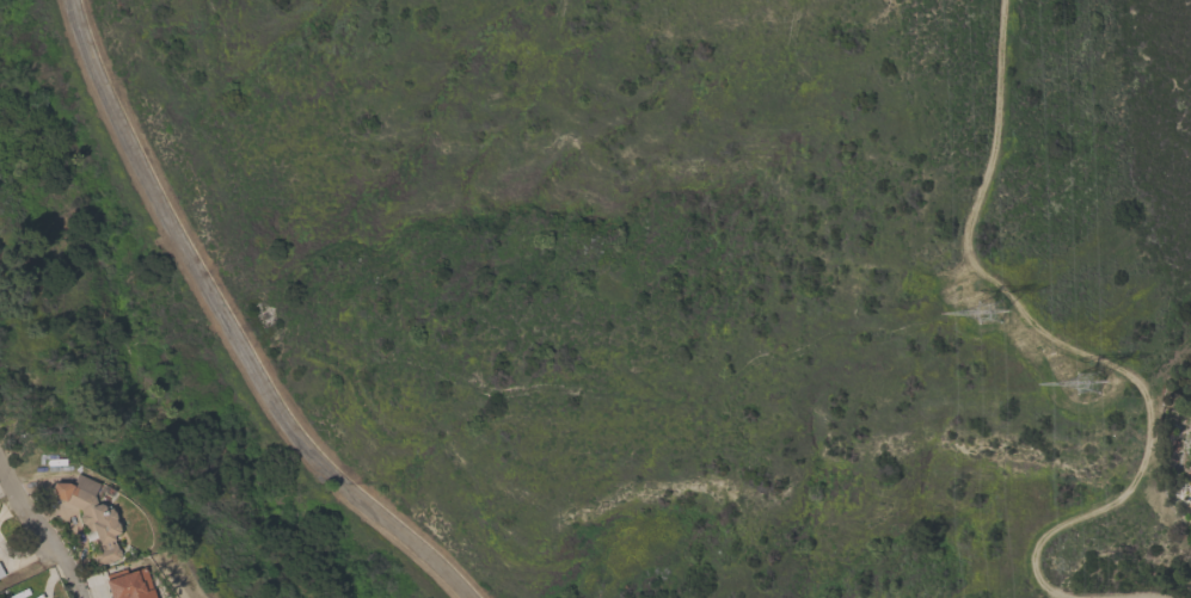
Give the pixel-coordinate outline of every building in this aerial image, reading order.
[(118,557),(109,561),(105,563),(104,562),(93,566),(87,550),(92,549),(88,540),(86,530),(84,524),(79,522),(78,517),(80,513),(78,508),(53,497),(49,488),(53,482),(66,482),(69,485),(75,473),(97,483),(92,494),(96,504),(98,503),(102,504),(104,508),(108,507),(109,507),(109,510),(111,511),(113,516),(112,518),(113,522),(115,522),(117,528),(116,530),(117,532),(111,535),(112,540),(108,541),(109,543),(113,542),(115,548),(117,549),(118,553),(117,555),(118,557)] [(142,566),(153,597),(109,597),(108,597),(106,596),(108,594),(106,592),(105,592),(104,588),(105,587),(102,580),(142,566)]
